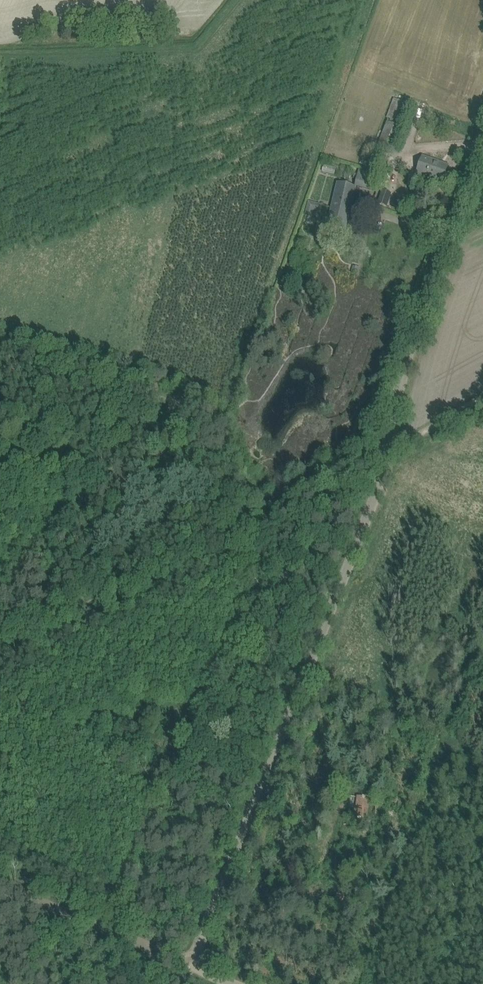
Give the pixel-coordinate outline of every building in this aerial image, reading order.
[(409,102),(399,99),(398,100),(393,98),(386,120),(386,121),(377,148),(391,153),(409,102)] [(379,150),(377,156),(388,159),(389,153),(379,150)] [(428,176),(433,178),(443,181),(447,168),(439,165),(439,162),(423,157),(417,174),(427,178),(428,176)] [(355,186),(376,191),(380,174),(367,171),(366,176),(358,175),(357,179),(355,186)] [(338,184),(328,225),(345,229),(355,188),(349,186),(350,181),(340,179),(339,184),(338,184)] [(378,204),(387,207),(391,194),(383,191),(378,204)] [(322,212),(323,205),(308,202),(306,215),(312,216),(314,211),(322,212)] [(351,273),(358,275),(361,268),(353,266),(351,273)] [(291,279),(289,287),(287,292),(293,294),(297,281),(291,279)] [(296,298),(302,300),(307,288),(300,286),(296,298)] [(357,816),(368,817),(371,798),(357,796),(356,808),(358,808),(357,816)]
